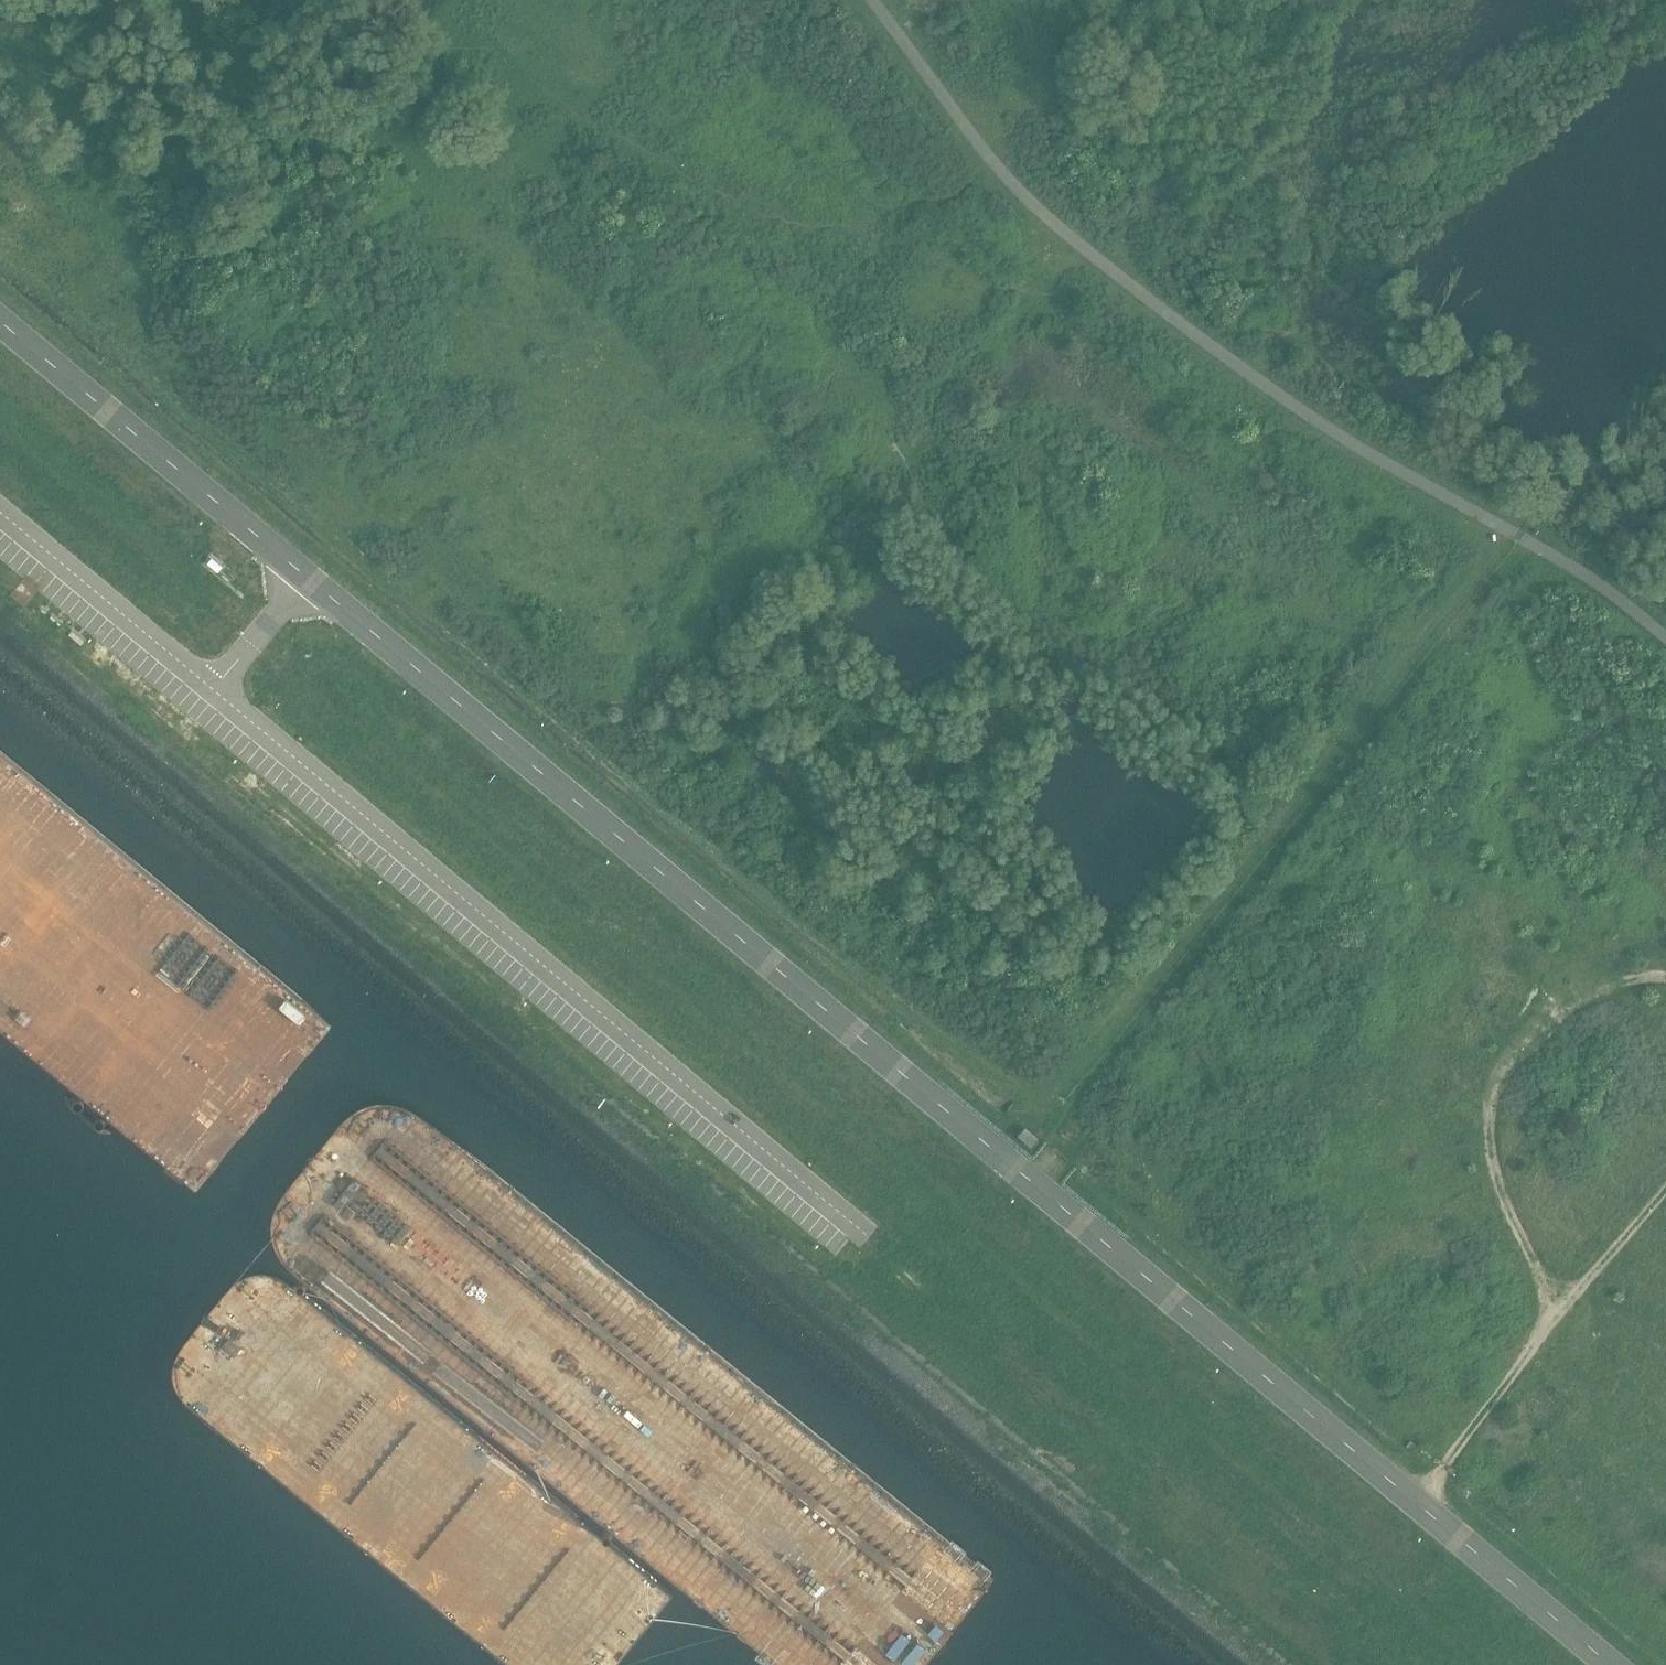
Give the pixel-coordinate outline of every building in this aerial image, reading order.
[(1039,1139),(1035,1136),(1024,1127),(1015,1138),(1030,1150),(1039,1139)]
